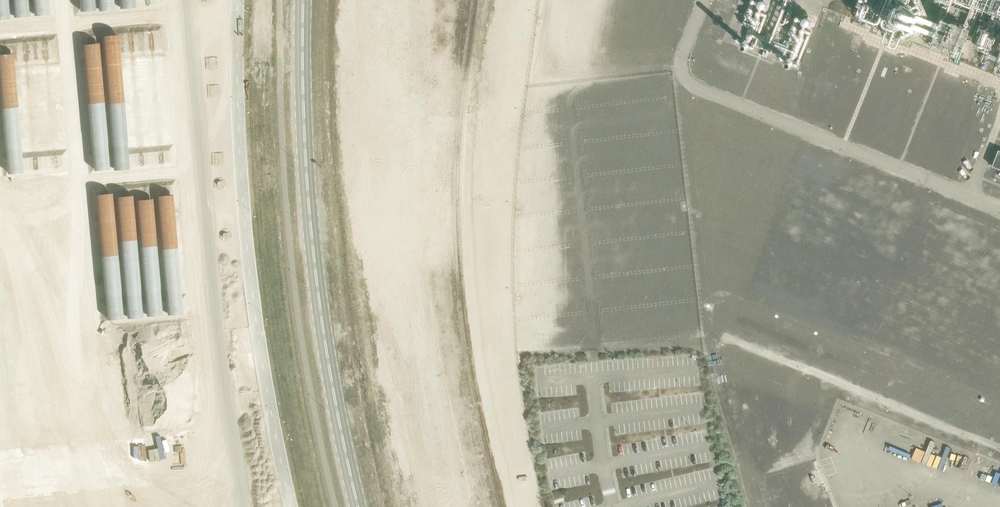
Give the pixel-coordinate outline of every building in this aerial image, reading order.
[(893,26),(932,35),(933,35),(926,48),(952,54),(999,42),(999,0),(899,0),(893,26)] [(79,209),(77,192),(85,191),(84,178),(0,185),(0,215),(79,209)] [(93,325),(92,312),(54,314),(53,300),(0,303),(0,332),(93,325)] [(680,424),(704,421),(703,412),(691,414),(690,409),(684,409),(685,414),(678,415),(680,424)] [(17,480),(19,506),(100,500),(99,484),(105,483),(103,455),(14,462),(15,476),(22,475),(23,479),(17,480)]
